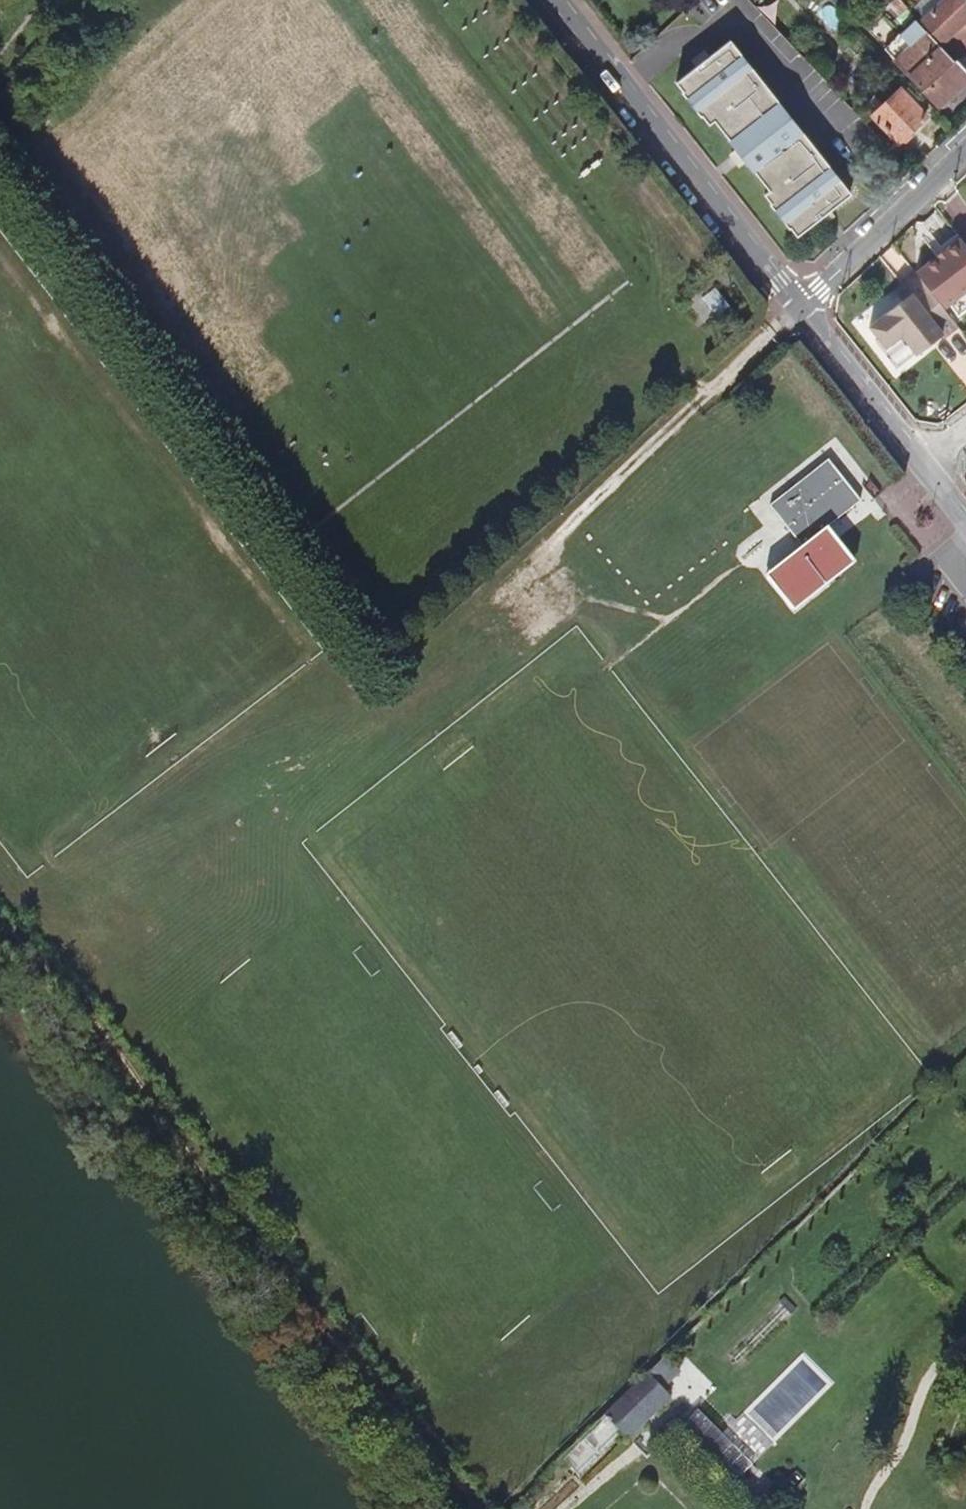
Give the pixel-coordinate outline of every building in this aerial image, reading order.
[(920,21),(942,44),(946,40),(960,56),(965,50),(965,0),(943,0),(920,21)] [(914,20),(885,47),(939,105),(957,88),(950,81),(964,68),(957,59),(954,62),(927,33),(914,20)] [(696,67),(676,83),(684,91),(682,93),(701,116),(702,115),(709,124),(714,121),(730,140),(729,141),(737,151),(745,162),(753,172),(754,171),(770,191),(765,195),(772,204),(771,204),(789,228),(790,227),(797,236),(817,220),(830,210),(850,194),(730,41),(709,57),(696,67)] [(691,60),(696,67),(709,57),(704,50),(691,60)] [(964,68),(950,81),(957,88),(965,79),(965,70),(964,68)] [(901,89),(871,115),(877,121),(875,122),(877,124),(878,122),(898,143),(926,117),(915,104),(919,100),(913,93),(908,96),(901,89)] [(745,162),(737,151),(730,156),(739,167),(745,162)] [(830,210),(817,220),(822,227),(835,217),(830,210)] [(961,238),(916,272),(919,277),(945,307),(965,291),(965,245),(961,238)] [(945,307),(919,277),(905,288),(910,294),(903,300),(869,326),(886,347),(901,335),(916,354),(942,334),(945,338),(959,327),(953,320),(955,319),(945,307)] [(732,310),(713,288),(703,297),(720,319),(732,310)] [(910,294),(905,288),(898,293),(903,300),(910,294)] [(863,501),(830,461),(819,469),(824,476),(814,484),(809,478),(798,487),(803,493),(786,506),(781,500),(772,507),(799,541),(817,527),(822,534),(805,548),(778,570),(806,605),(858,564),(830,528),(841,520),(836,513),(847,504),(852,511),(863,501)] [(824,476),(819,469),(809,478),(814,484),(824,476)] [(803,493),(798,487),(781,500),(786,506),(803,493)] [(852,511),(847,504),(836,513),(841,520),(852,511)] [(822,534),(817,527),(799,541),(805,548),(822,534)] [(784,1297),(728,1353),(741,1365),(797,1310),(784,1297)] [(667,1358),(606,1417),(623,1434),(628,1439),(670,1397),(666,1392),(671,1387),(667,1383),(680,1371),(667,1358)] [(681,1424),(737,1480),(753,1464),(698,1408),(681,1424)] [(606,1417),(563,1459),(580,1477),(623,1434),(606,1417)]
